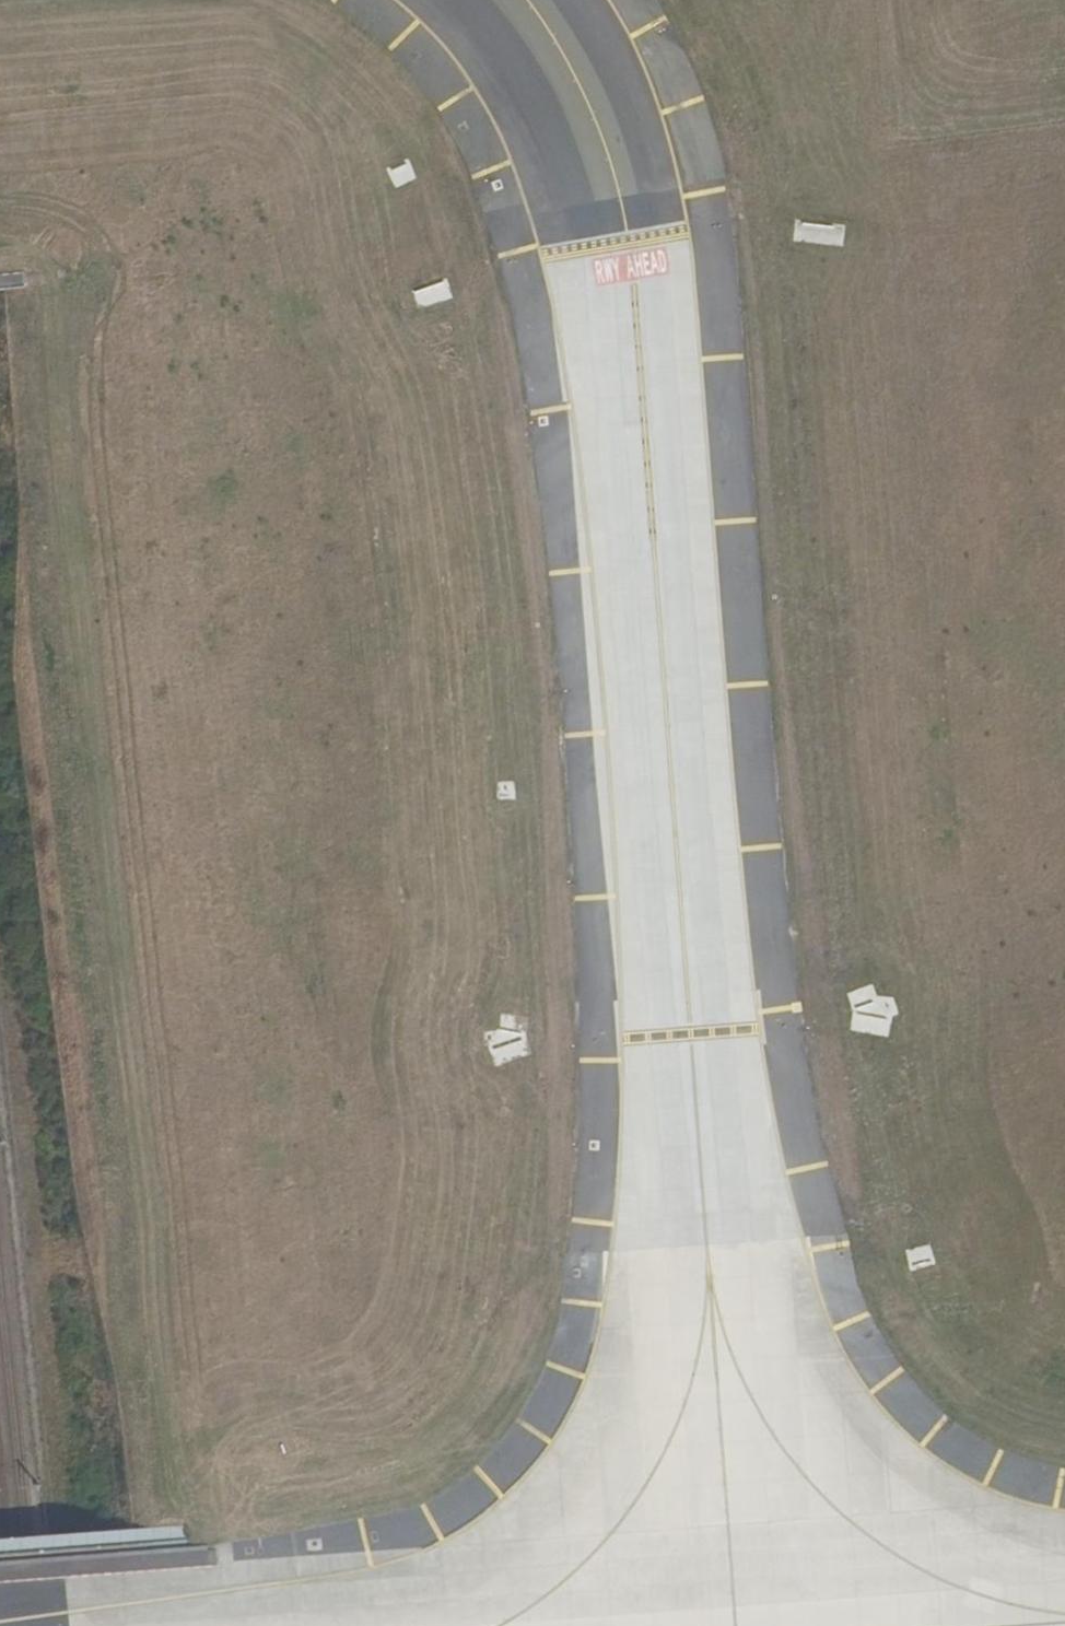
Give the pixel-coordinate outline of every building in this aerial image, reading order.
[(60,1560),(58,1545),(0,1549),(0,1563),(60,1560)]
